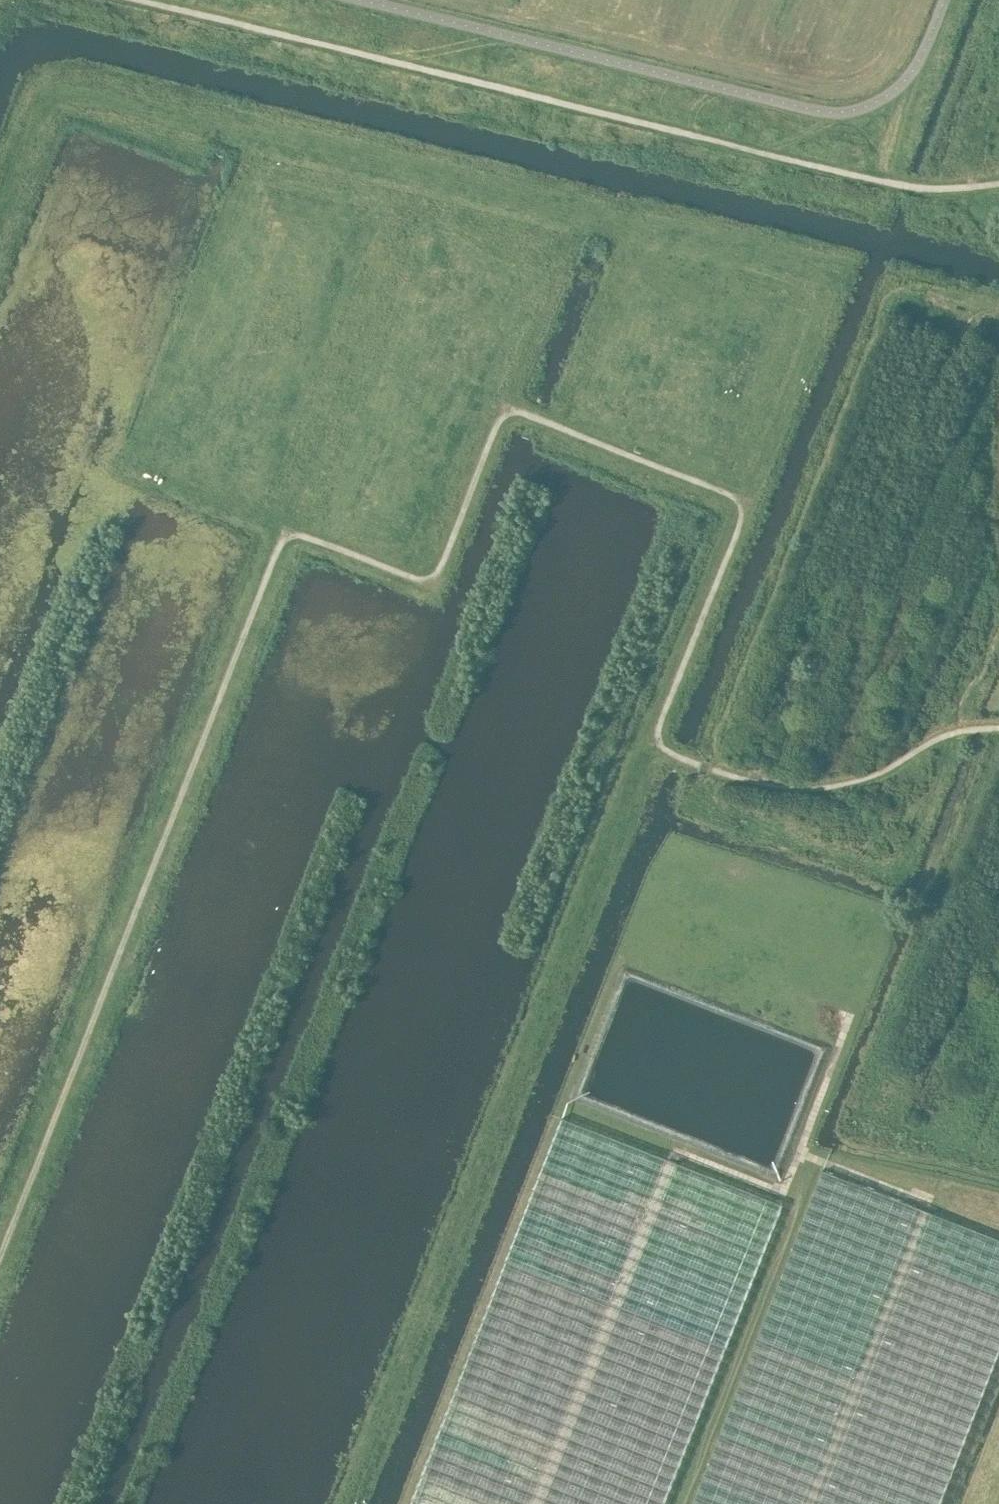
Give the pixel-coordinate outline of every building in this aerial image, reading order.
[(410,1503),(665,1503),(783,1207),(562,1117),(410,1503)] [(998,1351),(998,1238),(824,1170),(693,1503),(939,1503),(998,1351)]
